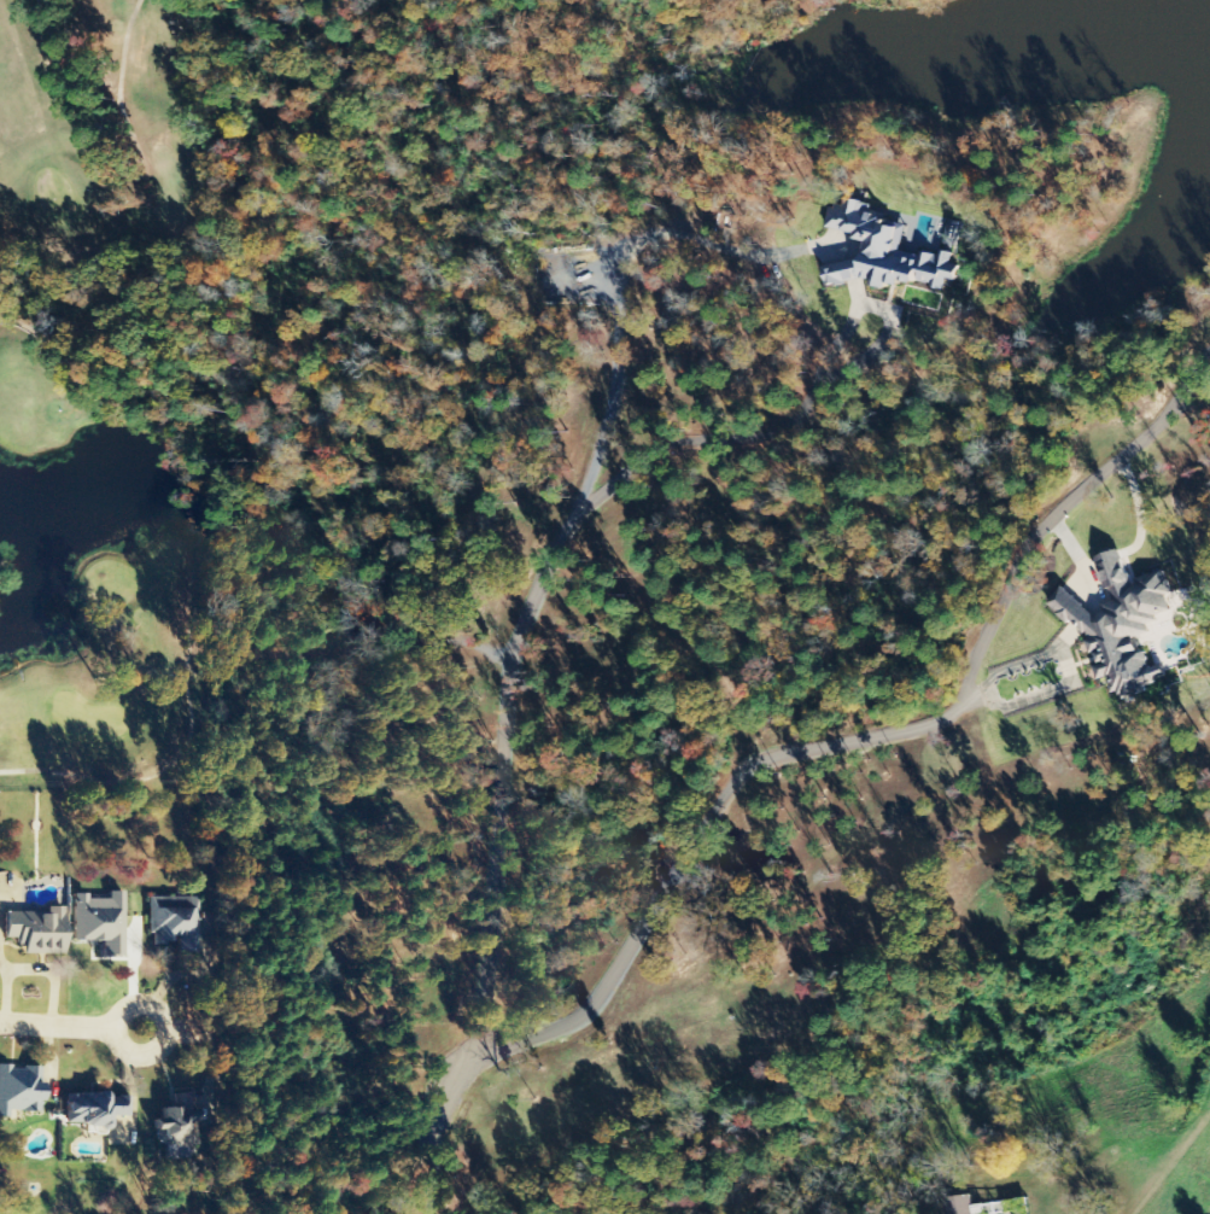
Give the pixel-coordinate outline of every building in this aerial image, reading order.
[(908,227),(887,220),(886,215),(872,210),(871,205),(848,196),(845,205),(834,207),(827,226),(865,240),(866,245),(860,260),(822,267),(826,287),(867,280),(872,281),(873,285),(881,288),(918,281),(945,291),(948,282),(956,280),(964,258),(942,250),(940,256),(929,252),(915,255),(900,250),(908,227)] [(1089,637),(1086,642),(1090,653),(1100,660),(1094,668),(1099,682),(1109,679),(1113,691),(1126,700),(1146,693),(1155,679),(1143,646),(1139,643),(1149,629),(1148,625),(1153,623),(1160,613),(1165,612),(1174,598),(1164,571),(1130,583),(1119,553),(1116,551),(1096,558),(1110,597),(1097,616),(1059,589),(1046,607),(1089,637)] [(1152,669),(1156,683),(1168,680),(1164,666),(1152,669)] [(176,954),(195,954),(196,898),(149,897),(148,943),(176,944),(176,954)] [(62,908),(51,907),(51,915),(2,914),(1,941),(21,942),(21,954),(61,955),(62,908)] [(0,1067),(0,1118),(8,1118),(8,1112),(39,1112),(40,1068),(0,1067)] [(158,1110),(160,1120),(154,1122),(161,1162),(187,1157),(186,1148),(199,1145),(190,1092),(175,1095),(177,1107),(158,1110)] [(63,1095),(63,1128),(105,1128),(105,1117),(128,1117),(128,1095),(63,1095)]
